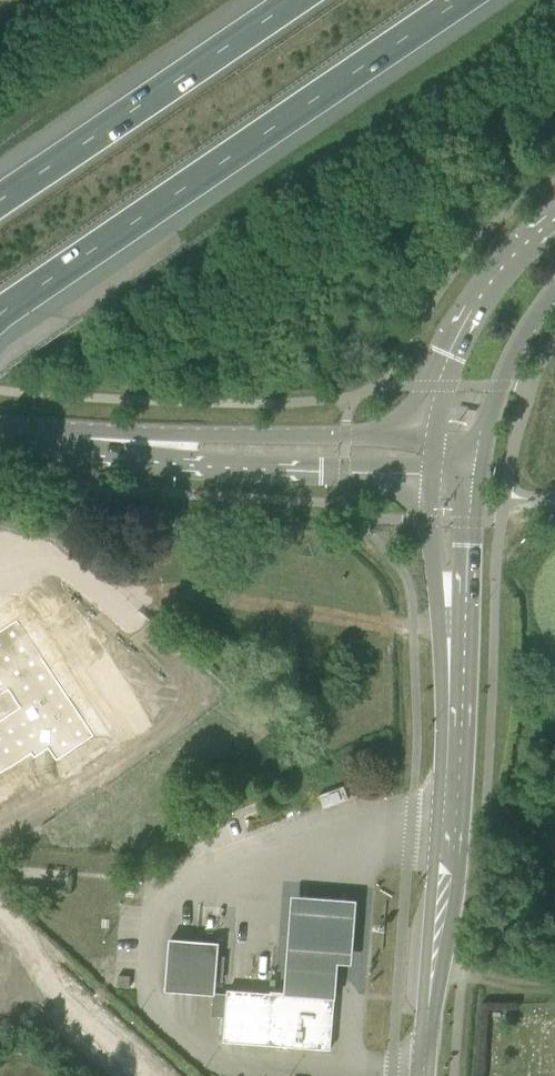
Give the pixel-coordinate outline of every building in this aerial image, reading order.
[(88,738),(95,748),(142,716),(67,605),(23,635),(9,613),(0,619),(0,797),(88,738)] [(319,795),(323,807),(348,798),(344,785),(319,795)] [(333,995),(337,996),(338,962),(353,963),(358,899),(293,895),(286,991),(273,991),(273,993),(333,998),(333,995)] [(165,990),(213,993),(213,992),(215,992),(216,979),(222,980),(224,957),(217,957),(218,944),(219,944),(220,940),(216,940),(216,942),(198,941),(199,939),(195,938),(195,941),(174,939),(174,937),(170,936),(170,939),(169,938),(168,942),(170,942),(166,986),(165,986),(165,990)] [(118,986),(129,987),(130,976),(118,975),(118,986)] [(213,992),(213,993),(212,1015),(226,1016),(224,1037),(223,1037),(223,1040),(332,1049),(333,1045),(330,1045),(334,999),(336,999),(337,996),(333,995),(333,998),(273,993),(273,991),(227,987),(227,991),(228,991),(228,993),(215,992),(213,992)]
